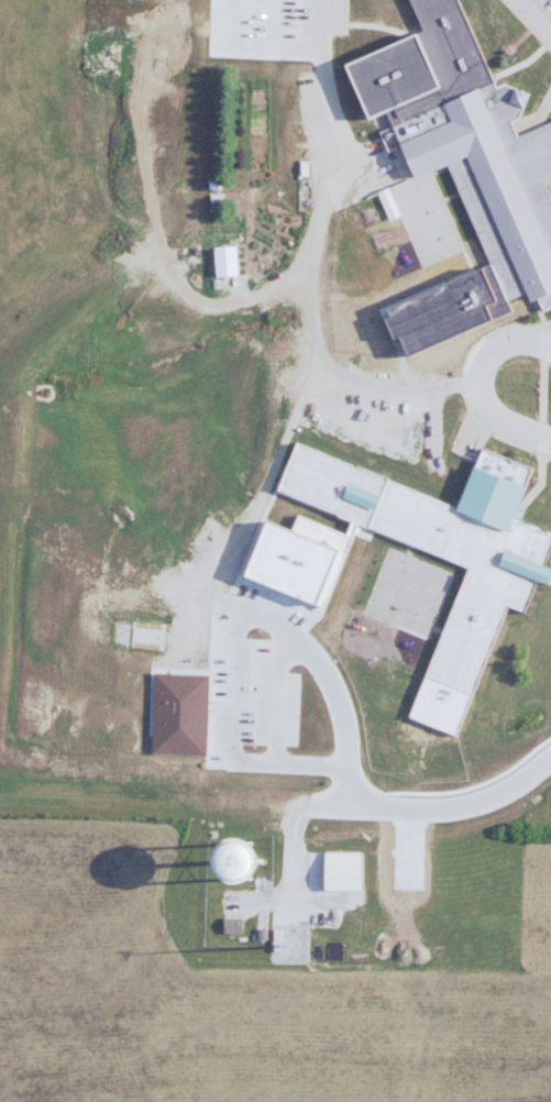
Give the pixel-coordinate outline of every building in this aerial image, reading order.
[(342,62),(386,148),(399,145),(412,185),(442,170),(484,264),(376,308),(400,354),(511,311),(509,301),(526,298),(544,310),(550,308),(550,212),(539,185),(550,180),(550,125),(516,141),(513,120),(526,93),(493,85),(454,0),(408,0),(419,31),(342,62)] [(455,735),(504,615),(518,621),(549,547),(507,529),(529,477),(474,455),(450,513),(291,447),(271,496),(343,519),(342,533),(296,513),(290,528),(261,519),(235,574),(313,608),(351,536),(370,539),(372,530),(466,572),(409,713),(455,735)] [(236,935),(236,919),(219,919),(219,935),(236,935)]
